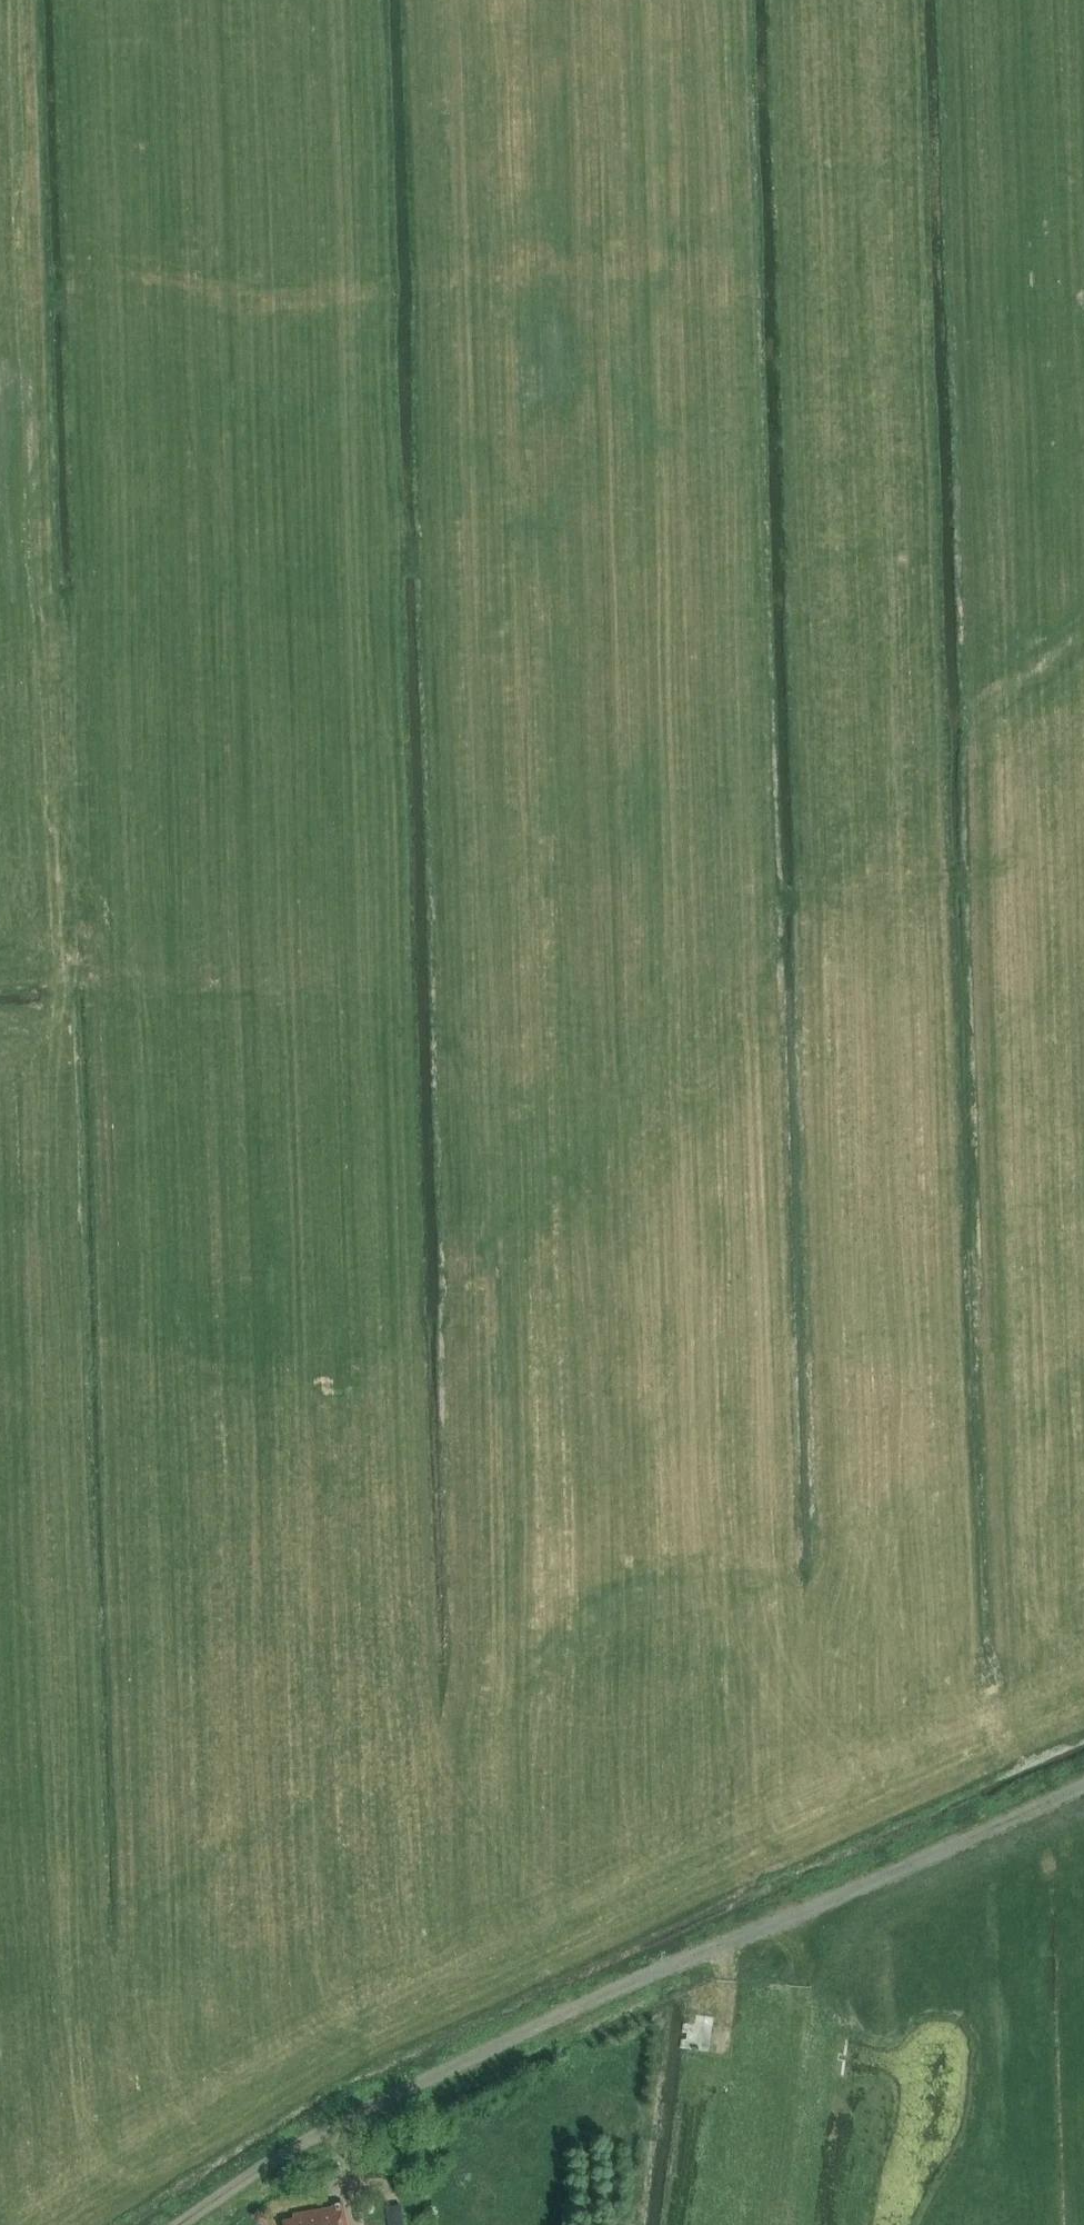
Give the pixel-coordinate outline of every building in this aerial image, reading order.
[(344,2206),(294,2215),(294,2220),(283,2221),(284,2224),(347,2224),(344,2206)]
